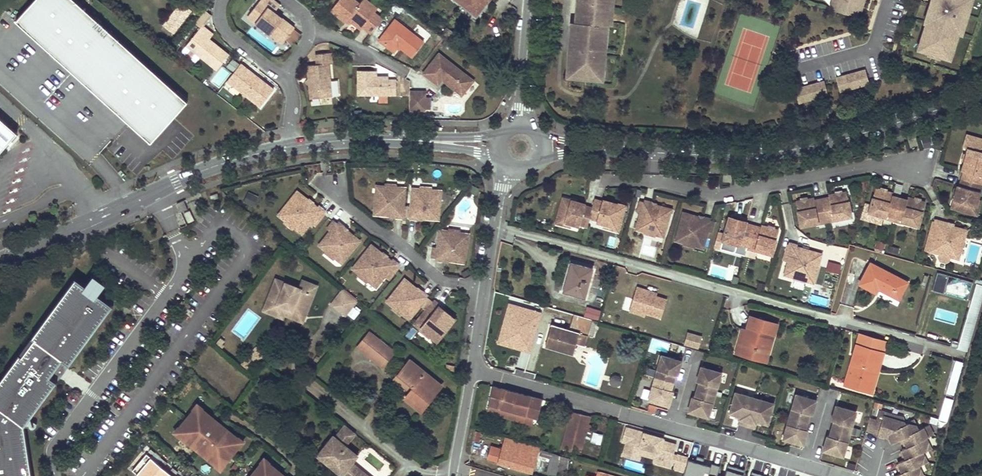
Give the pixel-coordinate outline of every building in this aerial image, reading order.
[(152,143),(174,119),(188,103),(74,0),(37,0),(18,22),(130,123),(152,143)] [(250,12),(259,19),(256,24),(281,44),(294,28),(274,12),(280,4),(275,0),(260,0),(250,12)] [(330,10),(345,22),(345,21),(347,19),(351,22),(360,29),(362,26),(371,33),(382,19),(374,12),(377,8),(366,0),(362,0),(359,3),(355,0),(338,0),(330,10)] [(476,16),(486,4),(482,1),(483,0),(456,0),(476,16)] [(579,22),(575,22),(574,37),(576,37),(576,46),(574,46),(573,47),(572,50),(572,51),(573,52),(570,52),(568,74),(579,74),(579,71),(588,72),(588,75),(599,76),(601,49),(604,49),(605,34),(600,33),(601,24),(607,24),(609,0),(581,0),(579,22)] [(830,9),(855,17),(857,11),(860,0),(833,0),(830,9)] [(930,10),(928,9),(926,17),(930,18),(929,23),(926,22),(926,23),(922,36),(924,37),(921,46),(928,48),(927,52),(927,54),(940,58),(941,56),(942,52),(949,54),(952,45),(954,46),(958,33),(960,27),(963,28),(965,20),(964,20),(967,10),(968,10),(971,3),(967,2),(968,0),(933,0),(930,10)] [(191,10),(182,3),(164,25),(173,32),(191,10)] [(250,12),(247,17),(256,24),(259,19),(250,12)] [(394,19),(379,40),(394,51),(398,46),(412,56),(423,40),(394,19)] [(201,25),(186,45),(217,70),(228,55),(208,39),(204,36),(208,31),(201,25)] [(922,36),(918,49),(927,52),(928,48),(921,46),(924,37),(922,36)] [(941,56),(950,59),(954,46),(952,45),(949,54),(942,52),(941,56)] [(331,64),(330,53),(316,54),(317,65),(307,66),(310,99),(331,96),(328,64),(331,64)] [(423,73),(438,85),(442,79),(445,76),(448,79),(445,81),(462,95),(474,80),(439,53),(423,73)] [(231,57),(226,66),(233,70),(238,61),(231,57)] [(273,90),(240,64),(231,75),(237,80),(233,85),(260,107),(273,90)] [(219,88),(231,72),(222,66),(210,82),(219,88)] [(836,78),(839,92),(869,84),(865,70),(836,78)] [(373,72),(358,72),(358,96),(396,96),(396,81),(388,81),(388,78),(376,78),(373,78),(373,72)] [(237,80),(231,75),(227,81),(233,85),(237,80)] [(794,89),(798,103),(827,95),(824,81),(794,89)] [(410,88),(409,107),(429,108),(430,89),(410,88)] [(17,130),(0,114),(0,149),(17,130)] [(967,147),(965,155),(968,156),(967,160),(964,160),(961,170),(963,170),(961,178),(979,183),(981,176),(981,151),(967,147)] [(955,176),(957,169),(940,165),(938,172),(955,176)] [(979,183),(961,178),(959,186),(957,185),(954,196),(957,196),(956,201),(953,200),(950,208),(969,213),(971,207),(973,206),(975,206),(977,198),(979,191),(977,191),(979,183)] [(375,180),(373,214),(389,215),(389,213),(394,213),(394,218),(402,218),(402,216),(406,216),(407,200),(403,200),(405,182),(395,181),(395,184),(387,183),(383,181),(375,180)] [(421,183),(412,183),(411,200),(407,200),(406,216),(409,217),(409,219),(417,219),(417,215),(422,215),(422,217),(438,218),(440,184),(431,184),(429,186),(421,185),(421,183)] [(880,191),(875,189),(868,213),(883,217),(886,215),(894,217),(899,198),(892,196),(892,194),(886,192),(885,192),(885,194),(881,193),(880,191)] [(296,191),(278,215),(285,220),(287,218),(294,223),(294,227),(301,233),(310,223),(314,226),(324,213),(323,212),(324,210),(318,206),(316,209),(311,205),(308,203),(307,200),(296,191)] [(244,200),(253,205),(258,197),(249,192),(244,200)] [(829,197),(821,199),(825,218),(832,217),(836,219),(851,216),(847,192),(842,193),(841,194),(836,195),(836,194),(829,195),(829,197)] [(571,200),(563,198),(558,217),(564,219),(564,220),(564,222),(572,224),(579,226),(579,224),(587,226),(589,218),(592,208),(585,206),(586,204),(575,201),(574,204),(570,203),(571,200)] [(801,201),(796,202),(800,226),(815,223),(818,220),(825,218),(821,199),(814,200),(814,198),(807,199),(806,199),(807,201),(802,202),(801,201)] [(906,200),(899,198),(894,217),(901,219),(903,223),(918,227),(924,203),(919,202),(918,203),(913,202),(914,200),(913,200),(907,198),(906,200)] [(971,207),(969,213),(976,215),(980,199),(977,198),(975,206),(973,206),(971,207)] [(652,202),(644,199),(644,201),(640,200),(637,211),(641,212),(636,229),(645,231),(647,230),(655,232),(655,234),(663,237),(671,209),(656,205),(655,207),(651,206),(652,202)] [(602,202),(594,200),(592,208),(589,218),(597,220),(596,222),(604,224),(611,226),(611,225),(613,224),(620,225),(625,206),(617,204),(616,207),(612,206),(613,203),(602,200),(602,202)] [(187,209),(183,201),(176,204),(180,212),(187,209)] [(193,220),(189,210),(183,213),(188,223),(193,220)] [(698,219),(698,217),(683,213),(675,240),(684,242),(684,240),(692,242),(694,245),(702,248),(707,231),(711,232),(714,221),(710,220),(711,218),(703,216),(702,220),(698,219)] [(564,219),(558,217),(556,223),(571,227),(572,224),(564,222),(564,220),(564,219)] [(733,218),(729,217),(722,241),(736,246),(740,244),(747,246),(753,226),(745,224),(746,222),(740,220),(739,220),(739,222),(734,220),(733,218)] [(285,220),(284,221),(293,229),(294,227),(294,223),(287,218),(285,220)] [(341,264),(359,241),(347,231),(345,233),(342,230),(345,226),(338,221),(337,223),(334,220),(326,229),(330,232),(318,245),(325,251),(327,249),(333,254),(335,258),(341,264)] [(942,222),(934,220),(934,222),(932,222),(925,249),(927,251),(938,254),(942,253),(950,255),(949,258),(958,260),(966,231),(953,227),(951,229),(946,227),(941,226),(942,222)] [(760,228),(753,226),(747,246),(754,248),(757,251),(771,255),(778,231),(773,230),(771,231),(767,229),(767,228),(761,226),(760,228)] [(449,232),(440,231),(438,248),(434,248),(433,259),(436,259),(436,262),(444,262),(444,258),(449,259),(449,260),(464,262),(468,234),(459,233),(457,235),(449,234),(449,232)] [(797,246),(789,244),(788,246),(787,246),(783,262),(787,264),(784,277),(793,280),(797,278),(805,280),(804,283),(813,285),(821,256),(807,252),(805,256),(795,253),(796,249),(797,246)] [(371,245),(352,269),(359,274),(361,272),(368,277),(368,281),(376,287),(384,277),(388,280),(398,267),(397,266),(399,264),(393,260),(390,263),(386,259),(383,257),(382,254),(371,245)] [(334,260),(335,258),(333,254),(327,249),(325,251),(324,252),(334,260)] [(828,261),(826,271),(839,273),(841,263),(828,261)] [(575,264),(570,262),(564,283),(566,283),(569,271),(572,271),(575,264)] [(907,283),(870,263),(860,284),(876,293),(878,289),(899,299),(907,283)] [(562,291),(585,298),(593,269),(575,264),(572,271),(569,271),(566,283),(564,283),(562,291)] [(709,276),(729,279),(731,268),(710,265),(709,276)] [(368,277),(361,272),(358,275),(367,282),(368,281),(368,277)] [(947,275),(936,272),(931,290),(942,293),(947,275)] [(94,275),(86,285),(98,294),(106,284),(94,275)] [(972,282),(947,275),(942,293),(967,300),(972,282)] [(57,382),(56,381),(50,377),(62,360),(68,365),(69,365),(113,306),(98,294),(86,285),(76,278),(32,338),(34,339),(22,356),(20,354),(0,381),(0,475),(32,475),(24,426),(57,382)] [(298,288),(275,279),(263,310),(276,316),(280,306),(305,316),(314,294),(298,288)] [(317,286),(301,280),(298,288),(314,294),(317,286)] [(402,314),(408,320),(419,306),(422,308),(429,299),(427,297),(429,296),(422,290),(419,294),(416,291),(417,290),(404,280),(387,303),(394,308),(397,307),(403,312),(402,314)] [(975,283),(956,348),(966,351),(981,295),(981,285),(975,283)] [(661,320),(668,295),(636,286),(629,312),(661,320)] [(358,300),(343,289),(330,306),(345,317),(358,300)] [(827,307),(829,298),(810,293),(808,303),(827,307)] [(437,342),(455,320),(443,310),(441,311),(438,308),(441,305),(434,300),(433,302),(429,299),(422,308),(425,311),(414,324),(422,330),(423,328),(429,333),(431,337),(437,342)] [(541,313),(509,304),(498,342),(530,351),(541,313)] [(280,306),(276,316),(283,318),(284,315),(303,322),(305,316),(280,306)] [(402,314),(403,312),(397,307),(394,308),(392,309),(400,316),(402,314)] [(573,314),(569,330),(551,325),(545,347),(573,355),(576,344),(579,334),(587,336),(592,320),(573,314)] [(777,324),(751,316),(747,331),(745,335),(739,354),(762,361),(770,333),(774,334),(777,324)] [(430,339),(431,337),(429,333),(423,328),(422,330),(420,331),(430,339)] [(739,354),(745,335),(747,331),(742,329),(736,353),(739,354)] [(687,331),(684,344),(699,348),(702,335),(687,331)] [(774,334),(770,333),(762,361),(766,362),(774,334)] [(393,353),(369,334),(357,348),(382,368),(393,353)] [(587,336),(579,334),(576,344),(585,346),(587,336)] [(668,352),(668,340),(650,340),(650,352),(668,352)] [(241,364),(252,371),(265,351),(253,344),(241,364)] [(883,353),(857,345),(851,364),(854,365),(848,386),(868,392),(874,370),(878,371),(883,353)] [(685,360),(665,353),(651,397),(671,404),(674,394),(672,393),(673,388),(678,374),(680,368),(682,369),(685,360)] [(955,394),(963,360),(955,359),(947,392),(955,394)] [(63,374),(65,370),(67,367),(68,365),(62,360),(50,377),(56,381),(58,379),(61,377),(63,374)] [(393,382),(408,394),(405,398),(421,411),(441,386),(409,361),(393,382)] [(854,365),(851,364),(845,385),(848,386),(854,365)] [(725,373),(704,366),(701,375),(704,376),(702,381),(697,396),(695,401),(693,401),(690,410),(710,417),(725,373)] [(878,371),(874,370),(868,392),(872,393),(878,371)] [(609,382),(617,386),(622,377),(613,373),(609,382)] [(531,397),(492,386),(488,404),(508,410),(506,417),(516,419),(517,412),(526,415),(533,417),(537,418),(542,400),(531,397)] [(776,405),(738,393),(731,413),(737,415),(743,417),(742,419),(740,424),(756,430),(758,424),(758,422),(764,424),(769,426),(776,405)] [(799,397),(784,441),(804,448),(807,438),(805,437),(807,432),(812,417),(813,412),(816,413),(819,403),(799,397)] [(508,410),(488,404),(486,411),(506,417),(508,410)] [(197,406),(193,410),(198,415),(202,410),(197,406)] [(940,419),(947,420),(950,408),(942,406),(940,419)] [(858,416),(838,409),(835,419),(837,420),(835,425),(831,440),(829,445),(827,444),(823,454),(844,460),(858,416)] [(184,432),(180,437),(215,465),(219,460),(224,464),(238,447),(233,443),(237,438),(219,424),(219,425),(214,421),(214,420),(202,410),(198,415),(193,410),(179,428),(184,432)] [(902,418),(880,411),(877,420),(873,433),(888,437),(889,432),(905,424),(902,418)] [(526,415),(517,412),(516,419),(532,423),(533,417),(526,415)] [(571,412),(565,436),(568,437),(565,448),(581,452),(586,431),(588,424),(590,416),(571,412)] [(877,420),(870,417),(866,431),(873,433),(877,420)] [(905,424),(889,432),(895,442),(902,438),(918,430),(913,421),(905,424)] [(918,430),(902,438),(906,448),(926,439),(933,435),(928,425),(918,430)] [(645,433),(627,427),(623,439),(628,441),(624,454),(638,458),(642,445),(660,450),(657,462),(671,466),(673,459),(675,452),(677,446),(664,441),(664,439),(665,437),(645,431),(645,433)] [(184,432),(179,428),(175,433),(180,437),(184,432)] [(349,430),(340,441),(338,440),(323,459),(344,475),(362,475),(361,475),(362,474),(355,468),(357,467),(362,459),(350,449),(359,438),(349,430)] [(592,431),(591,442),(601,443),(603,432),(592,431)] [(242,442),(237,438),(233,443),(238,447),(242,442)] [(488,458),(499,461),(498,462),(532,472),(532,470),(538,449),(539,448),(505,438),(502,450),(491,447),(488,458)] [(930,449),(926,439),(906,448),(901,450),(905,460),(906,460),(922,453),(930,449)] [(718,447),(709,475),(812,475),(718,447)] [(560,458),(538,449),(532,470),(556,474),(558,467),(565,468),(567,468),(568,462),(559,461),(560,458)] [(689,457),(678,453),(676,460),(674,467),(685,470),(689,457)] [(926,463),(922,453),(906,460),(905,460),(897,464),(902,473),(902,474),(917,467),(926,463)] [(147,455),(135,469),(140,473),(138,475),(173,475),(147,455)] [(219,460),(215,465),(220,469),(224,464),(219,460)] [(266,468),(269,464),(264,460),(260,464),(266,468)] [(924,473),(933,470),(930,463),(922,465),(924,473)] [(251,475),(283,475),(269,464),(266,468),(260,464),(251,475)] [(357,467),(355,468),(362,474),(361,475),(362,475),(369,475),(357,467)] [(565,468),(558,467),(556,474),(564,475),(565,468)] [(917,467),(902,474),(902,473),(896,475),(922,475),(917,467)]
